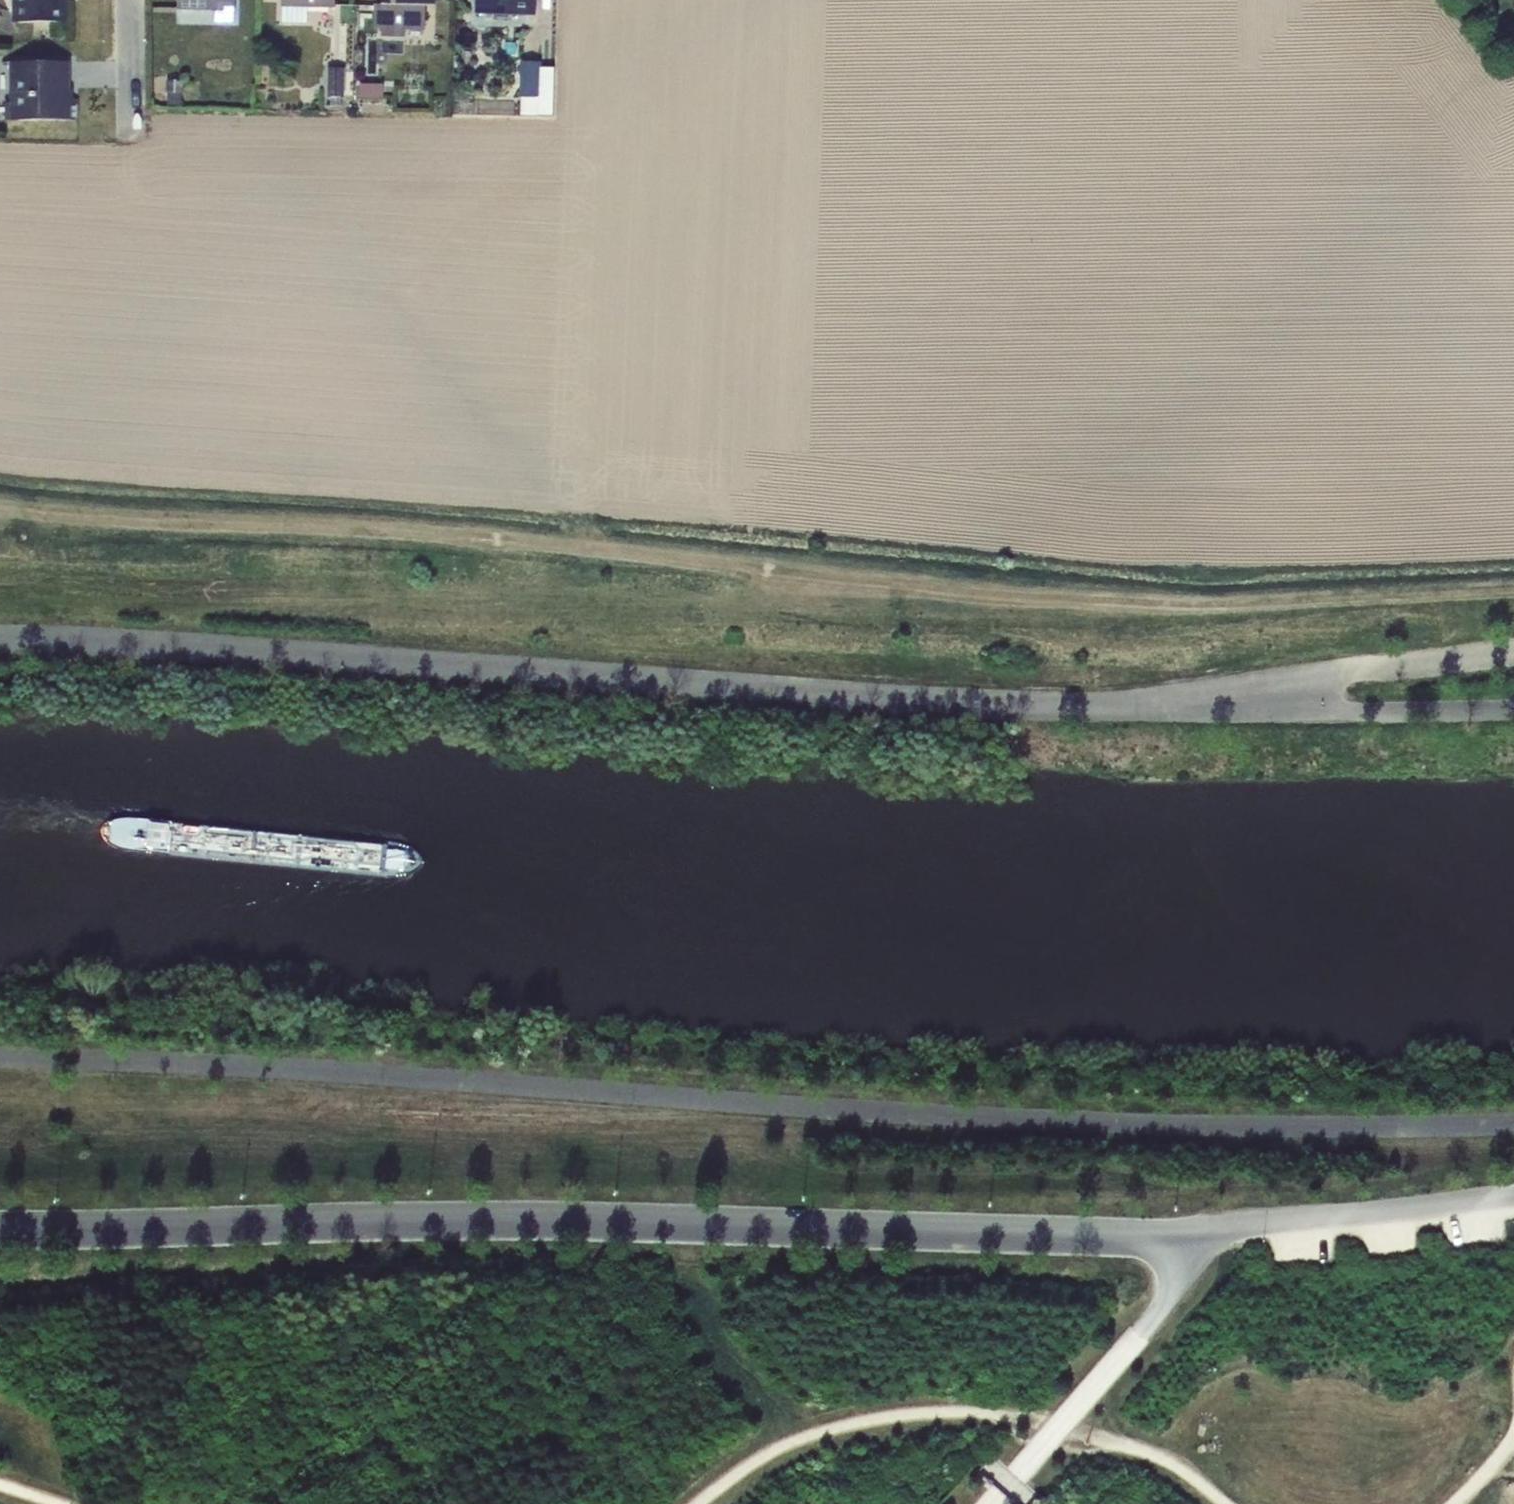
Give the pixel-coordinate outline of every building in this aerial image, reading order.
[(13,22),(61,22),(60,0),(13,0),(13,22)] [(178,8),(215,9),(215,23),(235,23),(235,0),(178,0),(178,8)] [(282,7),(282,23),(308,23),(308,8),(335,8),(335,0),(282,0),(282,7)] [(436,0),(383,0),(383,6),(375,5),(375,29),(382,29),(383,37),(406,37),(406,30),(425,31),(426,7),(436,7),(436,0)] [(536,16),(536,0),(476,0),(476,15),(536,16)] [(68,62),(9,62),(10,121),(78,120),(78,99),(68,99),(68,62)] [(521,98),(521,113),(552,113),(553,68),(542,67),(542,62),(521,62),(520,98),(521,98)] [(345,68),(328,68),(328,97),(330,97),(330,106),(341,106),(341,97),(345,97),(345,68)] [(167,80),(166,107),(182,107),(183,81),(167,80)] [(384,85),(360,84),(359,100),(384,100),(384,85)]
